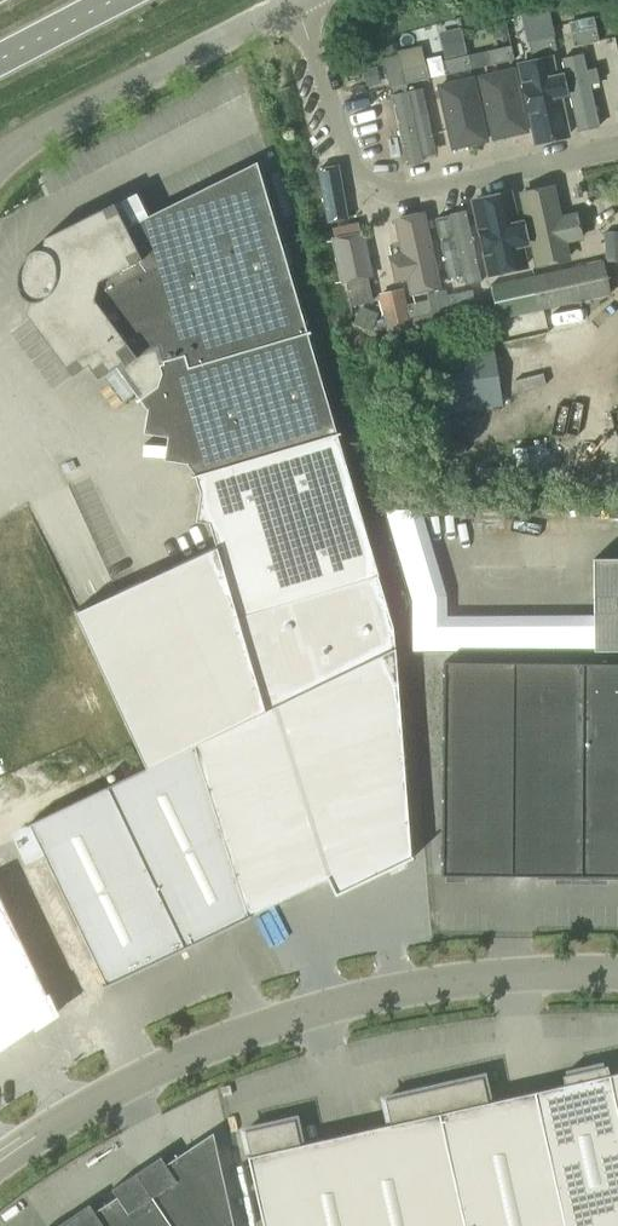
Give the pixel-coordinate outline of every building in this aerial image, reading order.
[(546,2),(521,8),(522,12),(529,41),(554,36),(550,21),(547,6),(546,2)] [(445,57),(467,52),(460,26),(439,32),(445,57)] [(571,32),(574,47),(599,41),(596,26),(571,32)] [(529,42),(532,56),(557,50),(554,36),(529,42)] [(401,70),(426,64),(422,45),(384,53),(391,87),(404,84),(401,70)] [(486,51),(489,65),(514,60),(511,45),(486,51)] [(598,57),(596,48),(569,54),(582,111),(609,105),(598,57)] [(444,60),(447,75),(472,69),(469,55),(444,60)] [(565,114),(553,59),(527,64),(539,119),(565,114)] [(429,78),(426,64),(401,70),(404,84),(429,78)] [(523,126),(510,66),(482,72),(495,132),(523,126)] [(472,86),(470,76),(440,82),(453,145),(483,138),(472,86)] [(439,149),(425,86),(400,92),(414,155),(439,149)] [(336,433),(307,334),(311,333),(310,331),(306,332),(256,162),(126,227),(113,203),(44,237),(41,249),(37,265),(42,266),(37,287),(32,285),(29,301),(26,313),(72,375),(87,364),(98,378),(104,374),(115,366),(122,374),(135,392),(139,397),(136,399),(137,402),(140,399),(147,409),(171,412),(167,436),(191,439),(187,463),(195,474),(191,475),(192,477),(196,476),(200,490),(50,560),(40,538),(3,556),(0,549),(0,800),(391,617),(379,575),(337,435),(340,434),(340,432),(336,433)] [(339,198),(328,200),(333,225),(344,222),(339,198)] [(479,214),(494,277),(524,271),(510,207),(479,214)] [(443,226),(454,275),(480,270),(469,220),(443,226)] [(541,263),(542,271),(563,266),(554,222),(533,226),(541,263)] [(400,236),(413,292),(441,285),(428,229),(400,236)] [(606,261),(617,261),(617,232),(604,232),(606,261)] [(342,282),(349,280),(372,275),(363,233),(362,233),(362,236),(338,241),(335,242),(334,239),(333,239),(342,282)] [(575,267),(558,271),(532,276),(535,291),(539,310),(611,293),(604,260),(575,267)] [(492,300),(496,319),(539,310),(535,291),(532,276),(490,285),(489,285),(492,300)] [(433,314),(451,309),(448,295),(446,289),(427,293),(428,299),(405,304),(402,290),(381,295),(390,334),(436,323),(433,314)] [(472,289),(448,295),(451,309),(451,310),(454,322),(492,313),(490,301),(476,304),(472,289)] [(360,306),(354,323),(373,330),(379,313),(360,306)] [(545,325),(515,330),(517,343),(547,337),(545,325)] [(497,343),(423,354),(432,413),(505,403),(497,343)] [(594,559),(594,651),(617,651),(617,559),(594,559)] [(328,877),(336,894),(412,858),(411,856),(396,650),(275,707),(329,877),(328,877)] [(481,877),(481,875),(509,875),(511,662),(444,662),(442,875),(452,875),(452,877),(481,877)] [(509,875),(537,875),(537,878),(573,878),(573,876),(581,876),(583,663),(511,662),(509,875)] [(590,876),(590,878),(617,879),(617,663),(583,663),(581,876),(590,876)] [(329,877),(275,707),(195,745),(248,915),(250,914),(250,915),(328,877),(329,877)] [(195,745),(108,786),(185,948),(251,916),(250,915),(250,914),(248,915),(195,745)] [(67,1005),(185,948),(108,786),(32,823),(30,819),(28,820),(22,807),(24,806),(22,803),(19,805),(0,814),(0,864),(54,977),(53,977),(67,1005)] [(33,1029),(34,1031),(38,1028),(37,1026),(54,1014),(47,999),(49,998),(47,994),(45,995),(0,900),(0,1051),(33,1029)] [(535,1091),(565,1225),(617,1225),(617,1112),(610,1074),(607,1065),(563,1075),(565,1084),(535,1091)] [(610,1074),(617,1112),(617,1072),(610,1074)] [(465,1225),(565,1225),(535,1091),(488,1102),(482,1077),(434,1088),(465,1225)] [(346,1134),(366,1225),(465,1225),(434,1088),(385,1099),(391,1124),(346,1134)] [(265,1225),(366,1225),(346,1134),(300,1144),(294,1119),(245,1130),(251,1155),(249,1156),(265,1225)] [(153,1161),(136,1172),(172,1225),(234,1225),(213,1132),(166,1163),(161,1156),(153,1161)] [(136,1172),(112,1188),(117,1196),(95,1211),(105,1225),(172,1225),(136,1172)] [(95,1211),(90,1203),(55,1225),(105,1225),(95,1211)]
